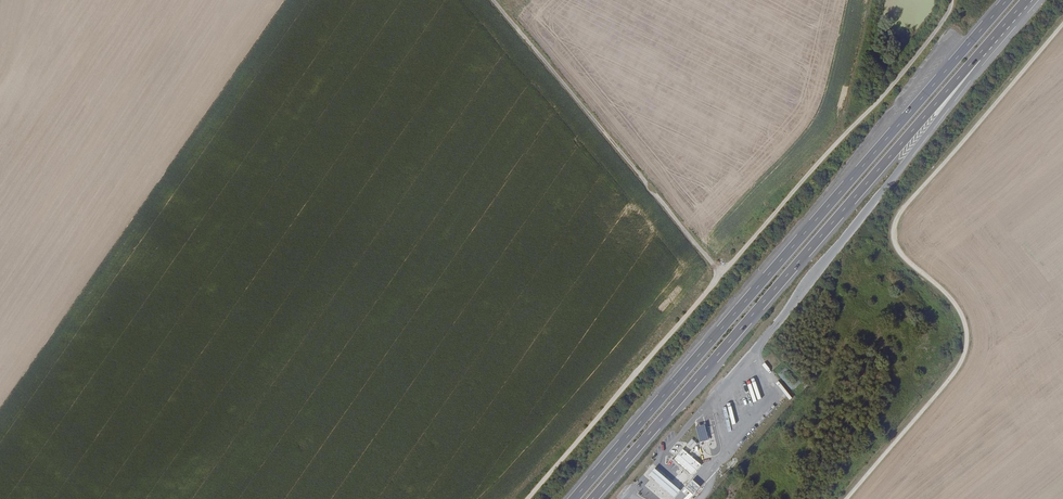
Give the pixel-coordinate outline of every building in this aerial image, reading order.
[(775,378),(772,381),(786,398),(789,396),(775,378)] [(718,382),(706,396),(710,399),(721,385),(718,382)] [(760,425),(768,408),(765,407),(757,424),(760,425)] [(724,419),(720,420),(724,438),(727,438),(726,433),(730,432),(726,415),(723,416),(724,419)] [(705,424),(696,427),(699,442),(709,439),(705,424)] [(735,452),(747,439),(745,436),(732,449),(735,452)] [(691,452),(697,444),(691,439),(685,447),(691,452)] [(674,458),(693,474),(702,464),(683,448),(674,458)] [(649,474),(675,497),(680,490),(655,467),(649,474)] [(685,487),(693,494),(701,487),(692,479),(685,487)]
